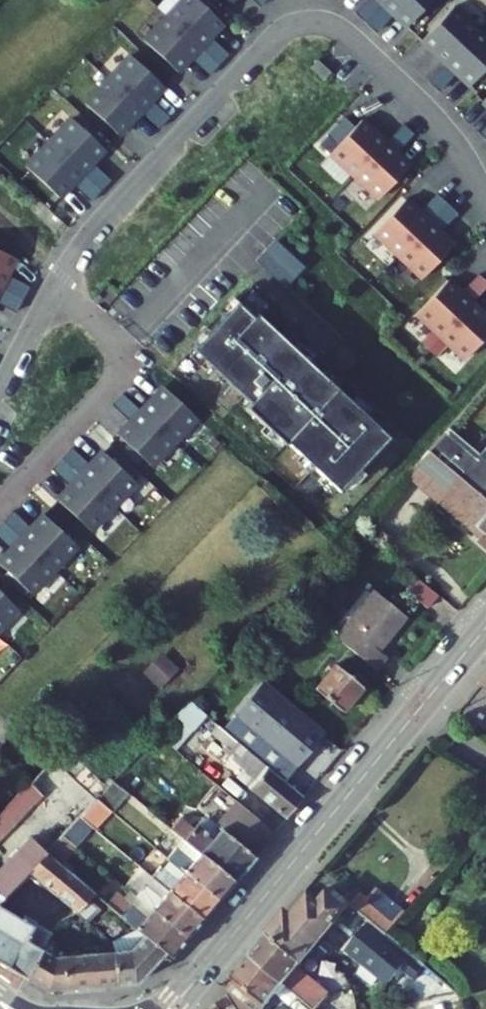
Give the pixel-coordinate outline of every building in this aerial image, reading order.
[(210,75),(229,55),(210,38),(224,24),(198,0),(182,0),(144,41),(179,72),(192,58),(210,75)] [(367,22),(376,31),(393,13),(407,27),(432,0),(378,0),(383,4),(367,22)] [(429,81),(438,91),(457,72),(471,85),(485,69),(485,36),(454,6),(422,40),(446,63),(429,81)] [(141,111),(160,128),(169,118),(151,101),(164,87),(130,55),(85,104),(119,135),(141,111)] [(318,59),(310,67),(324,79),(331,72),(318,59)] [(413,133),(404,123),(387,142),(363,119),(355,127),(345,117),(328,135),(338,145),(331,153),(379,198),(411,164),(397,151),(413,133)] [(74,184),(92,201),(111,181),(93,164),(106,150),(72,118),(27,167),(61,198),(74,184)] [(458,212),(438,193),(421,212),(406,198),(375,232),(423,277),(455,244),(441,231),(458,212)] [(275,237),(255,258),(284,286),(304,265),(275,237)] [(17,311),(30,287),(7,275),(17,258),(0,250),(0,303),(17,311)] [(448,280),(417,313),(465,359),(485,336),(485,315),(448,280)] [(339,490),(388,437),(257,313),(253,317),(236,302),(193,348),(251,403),(246,408),(285,444),(287,442),(339,490)] [(447,345),(436,356),(452,371),(463,361),(447,345)] [(123,394),(114,403),(132,420),(119,434),(152,466),(198,418),(164,386),(141,411),(123,394)] [(435,427),(430,433),(460,458),(465,452),(435,427)] [(465,452),(460,458),(430,433),(412,454),(457,489),(485,513),(485,459),(470,446),(465,452)] [(71,448),(53,468),(71,485),(58,499),(91,531),(137,483),(103,451),(90,465),(71,448)] [(439,510),(457,489),(412,454),(395,474),(439,510)] [(434,517),(439,510),(395,474),(390,480),(434,517)] [(457,489),(439,510),(470,535),(485,548),(485,513),(457,489)] [(102,542),(124,518),(114,509),(92,533),(102,542)] [(434,517),(465,541),(470,535),(439,510),(434,517)] [(0,524),(0,537),(12,549),(0,561),(0,564),(32,594),(78,546),(44,514),(31,528),(12,511),(0,524)] [(425,596),(403,578),(393,590),(415,608),(425,596)] [(19,609),(0,591),(0,629),(19,609)] [(357,592),(351,601),(385,629),(392,621),(357,592)] [(365,654),(385,629),(351,601),(319,638),(361,673),(372,660),(365,654)] [(160,651),(142,671),(158,687),(177,667),(160,651)] [(299,692),(328,715),(349,689),(321,666),(299,692)] [(458,715),(485,731),(485,680),(458,715)] [(217,740),(270,783),(309,736),(248,685),(207,732),(217,740)] [(190,717),(174,705),(162,718),(177,730),(190,717)] [(142,738),(157,750),(177,730),(162,718),(142,738)] [(270,783),(217,740),(210,747),(214,751),(203,765),(272,821),(289,799),(290,799),(270,783)] [(0,801),(0,820),(29,791),(39,810),(0,850),(0,883),(8,875),(25,857),(43,839),(61,821),(69,813),(41,759),(0,801)] [(159,835),(173,846),(219,884),(260,835),(223,804),(201,829),(205,832),(200,838),(188,828),(181,835),(168,824),(159,835)] [(173,846),(156,866),(202,904),(219,884),(173,846)] [(8,875),(56,915),(74,897),(25,857),(8,875)] [(139,885),(186,924),(202,904),(156,866),(139,885)] [(170,943),(186,924),(139,885),(123,904),(170,943)] [(301,963),(352,903),(333,886),(319,902),(310,894),(308,896),(291,916),(287,912),(268,934),(301,963)] [(368,898),(358,908),(388,934),(407,912),(377,887),(368,898)] [(361,892),(352,903),(358,908),(368,898),(361,892)] [(66,914),(76,923),(82,916),(89,909),(74,897),(56,915),(61,920),(66,914)] [(170,943),(123,904),(107,924),(122,936),(147,957),(154,962),(170,943)] [(89,909),(82,916),(90,923),(84,930),(91,936),(104,921),(89,909)] [(90,923),(82,916),(76,923),(84,930),(90,923)] [(0,920),(0,977),(6,980),(23,954),(5,943),(14,929),(0,920)] [(250,956),(284,984),(314,1008),(316,1008),(328,993),(297,968),(301,963),(268,934),(250,956)] [(388,934),(371,955),(425,1003),(460,995),(388,934)] [(102,959),(88,960),(121,987),(147,957),(122,936),(102,959)] [(38,963),(23,954),(6,980),(30,994),(121,987),(88,960),(38,963)] [(224,987),(230,995),(238,1008),(263,1008),(284,984),(250,956),(224,987)] [(216,1003),(220,1008),(238,1008),(230,995),(216,1003)]
